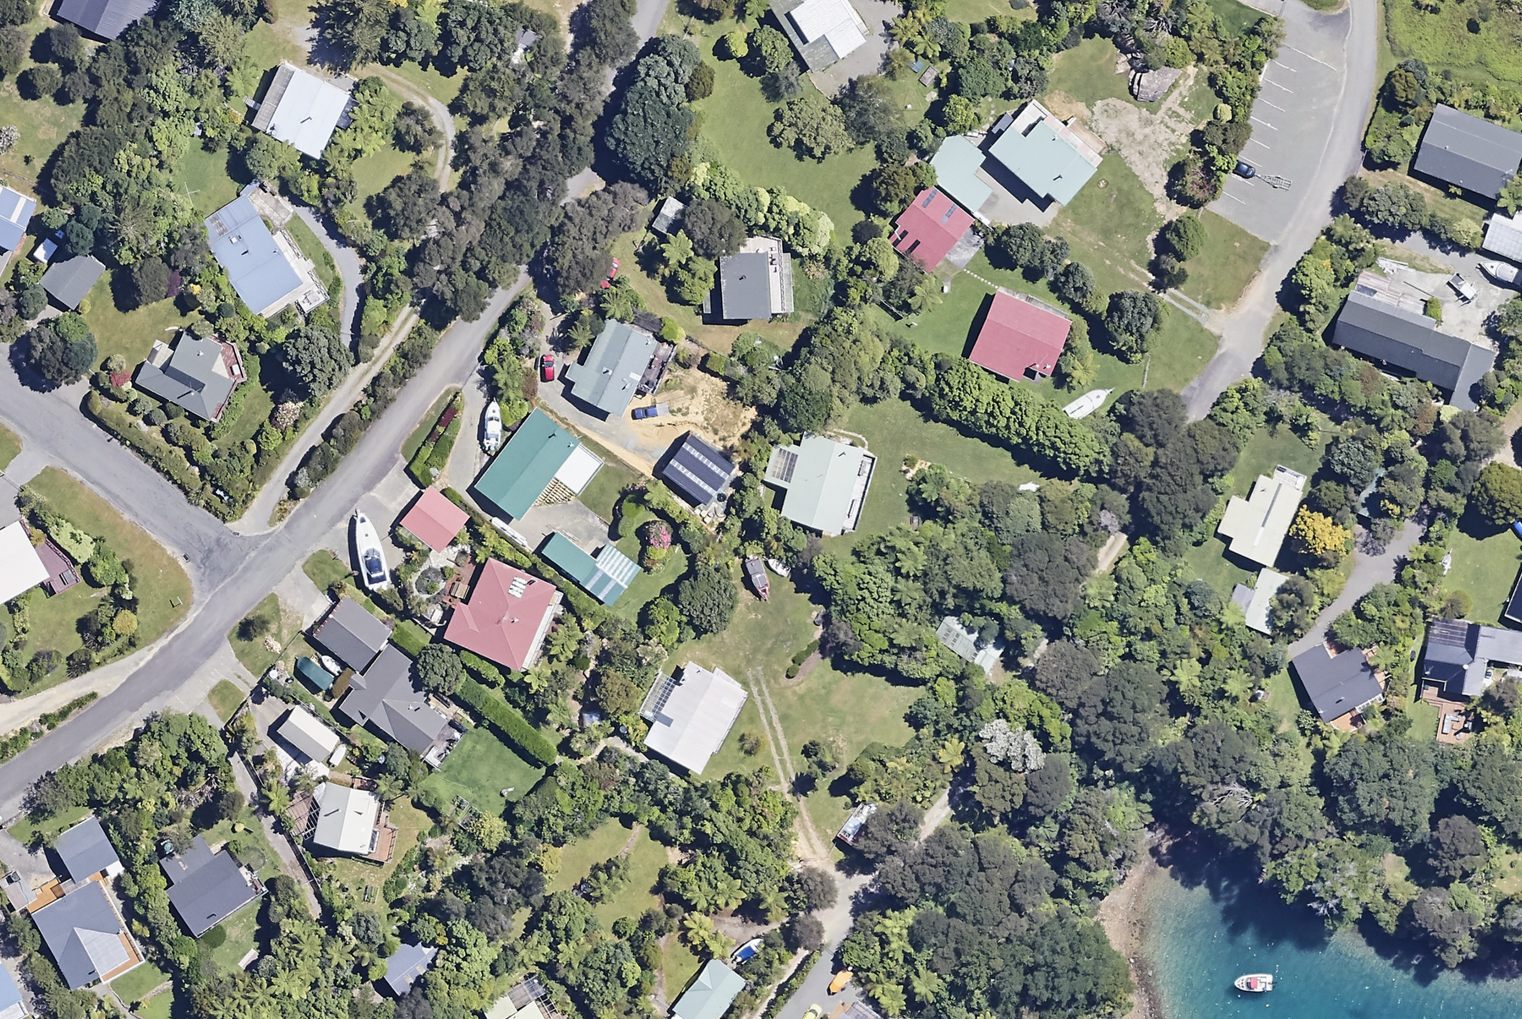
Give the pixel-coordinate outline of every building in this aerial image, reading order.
[(53,6),(84,21),(94,0),(56,0),(53,6)] [(815,69),(870,34),(848,0),(770,0),(815,69)] [(509,64),(526,71),(544,33),(528,25),(509,64)] [(1188,61),(1173,47),(1138,85),(1153,99),(1188,61)] [(286,56),(254,122),(323,154),(354,89),(286,56)] [(999,135),(990,145),(1045,192),(1049,187),(1067,202),(1106,156),(1035,94),(1015,117),(1007,110),(991,129),(999,135)] [(1421,168),(1518,205),(1521,193),(1521,131),(1446,102),(1421,168)] [(921,168),(976,210),(994,187),(973,171),(987,153),(953,126),(921,168)] [(976,215),(928,177),(894,220),(901,225),(887,242),(929,275),(976,215)] [(14,249),(39,198),(0,179),(0,242),(14,249)] [(304,279),(247,193),(197,226),(254,312),(304,279)] [(669,193),(653,223),(685,240),(701,209),(669,193)] [(1488,249),(1521,261),(1521,220),(1502,213),(1488,249)] [(702,248),(705,311),(786,306),(782,235),(741,225),(743,246),(702,248)] [(73,236),(40,278),(75,306),(109,265),(73,236)] [(1000,285),(970,357),(1021,377),(1027,362),(1052,372),(1075,316),(1000,285)] [(1441,319),(1357,291),(1339,345),(1425,374),(1423,379),(1464,393),(1481,342),(1438,328),(1441,319)] [(578,377),(573,388),(623,411),(636,384),(655,393),(678,342),(607,309),(584,360),(576,356),(568,373),(578,377)] [(145,357),(134,380),(220,421),(240,378),(212,365),(223,342),(188,326),(168,368),(145,357)] [(537,404),(474,486),(519,520),(582,438),(537,404)] [(789,485),(781,510),(842,528),(843,523),(857,527),(879,453),(867,450),(868,444),(806,426),(801,443),(779,437),(767,479),(789,485)] [(1239,538),(1234,550),(1281,569),(1311,494),(1306,491),(1311,477),(1280,464),(1275,477),(1267,474),(1255,504),(1236,497),(1222,531),(1239,538)] [(469,514),(430,483),(399,522),(438,553),(469,514)] [(47,577),(16,522),(0,531),(0,603),(47,577)] [(579,583),(611,605),(640,565),(608,542),(597,557),(557,529),(541,551),(580,579),(579,583)] [(460,600),(444,634),(518,667),(555,583),(489,554),(468,603),(460,600)] [(1300,580),(1269,570),(1262,590),(1240,583),(1228,618),(1280,637),(1300,580)] [(346,594),(315,635),(360,669),(391,628),(346,594)] [(932,638),(988,672),(1009,639),(953,605),(932,638)] [(1427,679),(1451,682),(1449,692),(1487,697),(1493,659),(1521,663),(1521,630),(1437,617),(1427,679)] [(1329,641),(1295,659),(1329,722),(1389,691),(1365,644),(1338,658),(1329,641)] [(353,687),(338,706),(362,724),(369,716),(421,756),(449,720),(422,699),(437,679),(391,644),(365,678),(356,671),(347,683),(353,687)] [(644,741),(701,771),(746,688),(690,658),(644,741)] [(298,702),(278,728),(321,760),(340,735),(298,702)] [(326,782),(313,841),(368,853),(381,793),(326,782)] [(864,799),(839,838),(865,854),(889,815),(864,799)] [(55,835),(78,879),(120,858),(96,813),(55,835)] [(165,888),(196,937),(261,896),(229,846),(218,853),(202,829),(159,856),(175,882),(165,888)] [(11,871),(0,880),(0,892),(15,911),(33,897),(11,871)] [(92,880),(32,912),(73,988),(132,956),(92,880)] [(425,924),(376,961),(405,1000),(455,963),(425,924)] [(712,951),(672,1008),(677,1011),(671,1018),(719,1018),(749,977),(712,951)] [(23,997),(0,954),(0,1010),(23,997)] [(534,995),(517,1006),(507,989),(481,1005),(490,1018),(548,1018),(534,995)]
